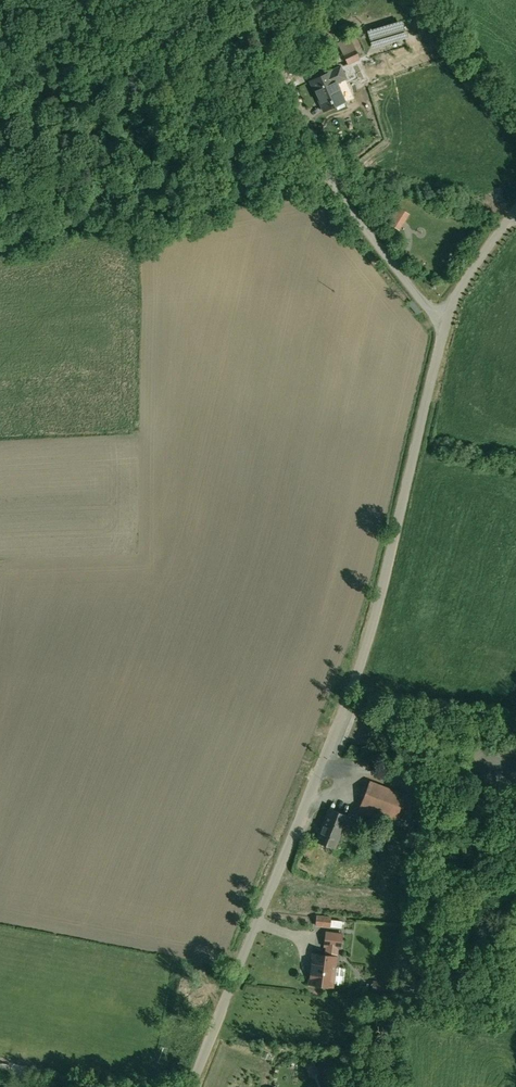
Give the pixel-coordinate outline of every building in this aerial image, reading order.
[(371,31),(376,48),(412,38),(406,20),(371,31)] [(349,37),(338,43),(348,64),(360,58),(349,37)] [(333,52),(320,59),(324,66),(337,60),(333,52)] [(319,64),(309,69),(311,74),(321,69),(319,64)] [(340,67),(331,72),(331,71),(310,81),(324,111),(345,102),(336,82),(345,78),(340,67)] [(409,213),(398,207),(389,223),(400,229),(409,213)] [(404,795),(369,781),(358,811),(393,824),(404,795)] [(348,815),(329,808),(316,841),(335,848),(348,815)] [(331,917),(316,916),(315,925),(330,926),(331,917)] [(336,989),(340,951),(344,951),(346,935),(326,933),(324,948),(327,948),(326,954),(314,953),(310,986),(336,989)] [(393,984),(385,983),(386,980),(382,979),(381,983),(380,982),(379,991),(392,993),(393,984)]
